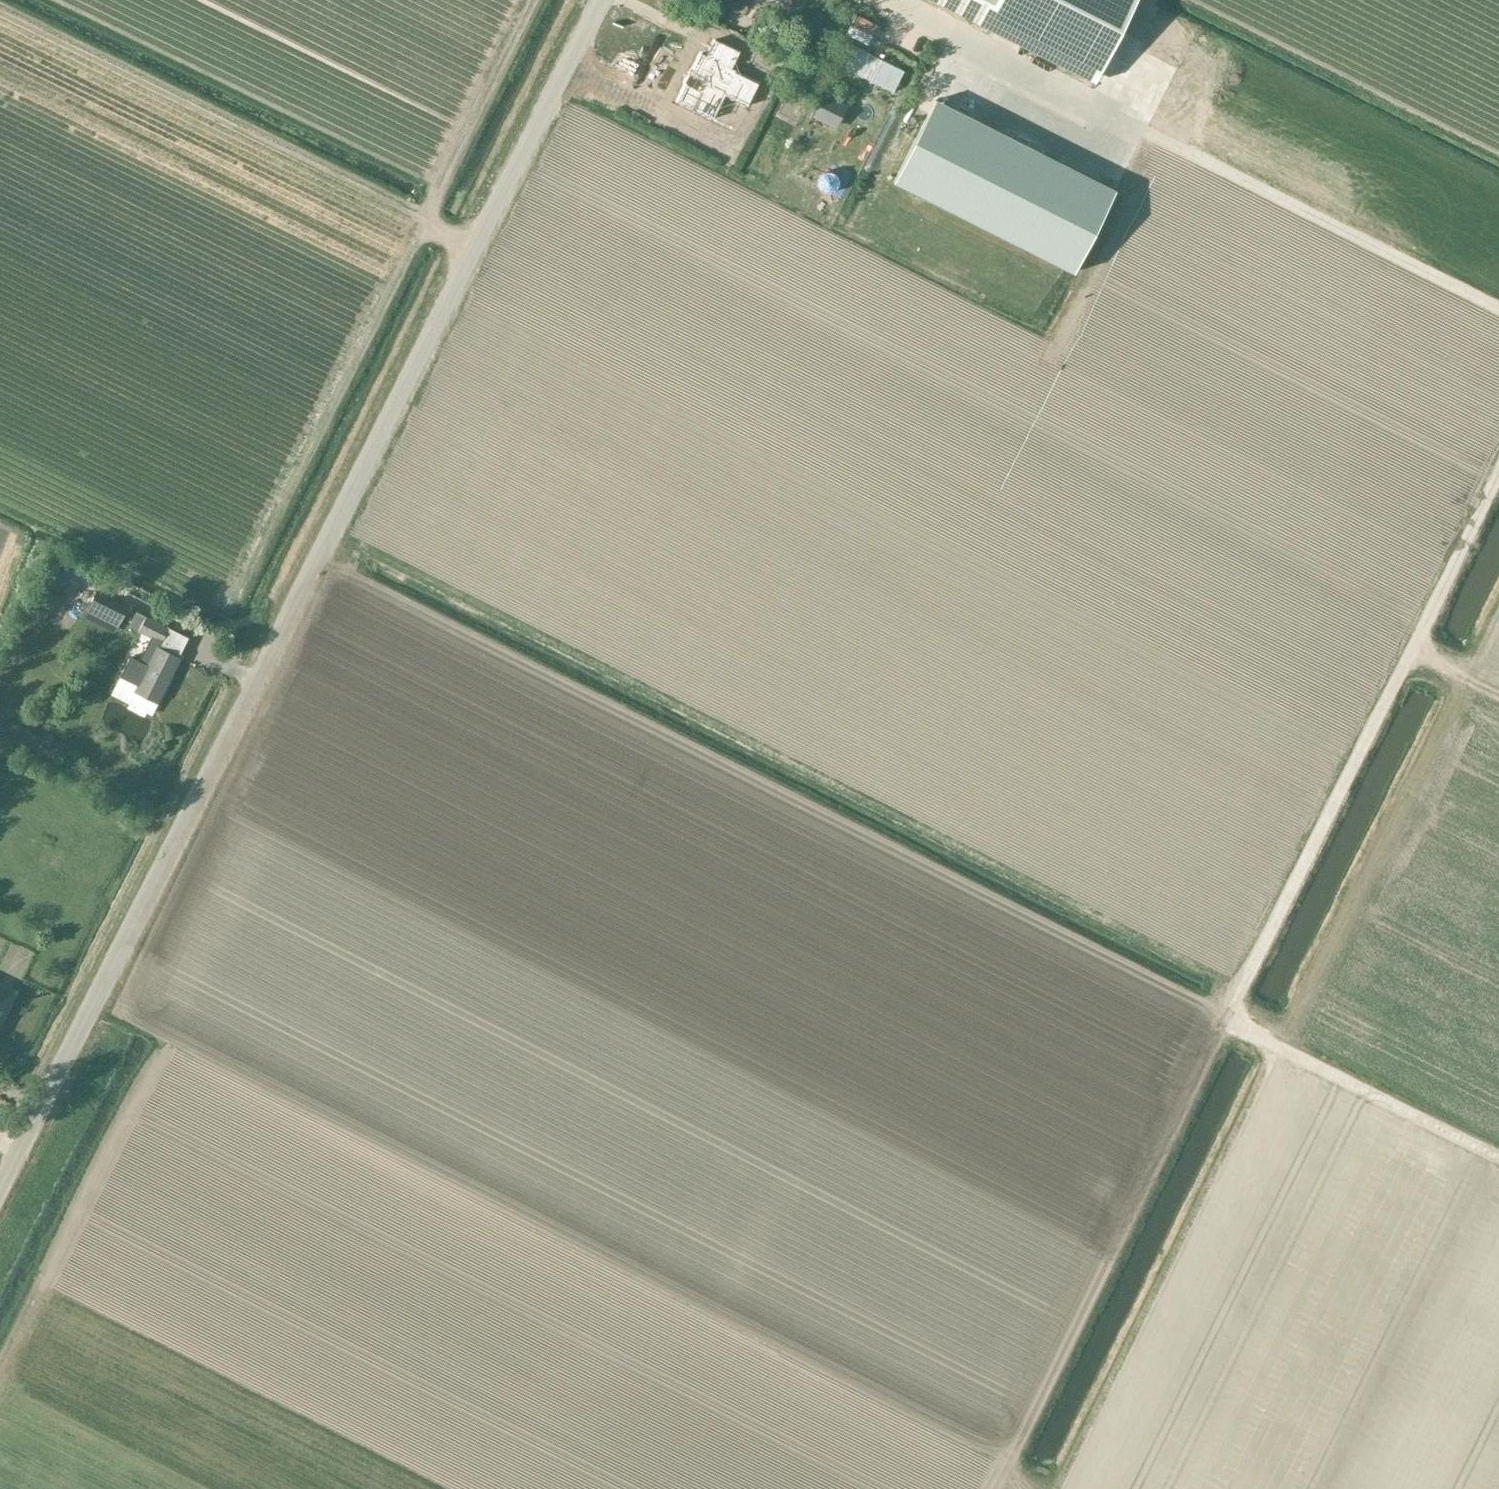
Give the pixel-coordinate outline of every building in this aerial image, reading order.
[(1090,79),(1130,0),(933,0),(1090,79)] [(738,50),(714,38),(705,54),(700,51),(691,69),(690,68),(682,83),(684,84),(675,102),(710,119),(722,95),(744,107),(757,82),(735,71),(735,69),(730,66),(738,50)] [(839,65),(891,92),(903,70),(850,43),(839,65)] [(940,92),(898,173),(1077,264),(1118,183),(940,92)] [(821,95),(811,117),(832,127),(843,105),(821,95)] [(94,599),(87,611),(118,627),(124,615),(94,599)] [(130,656),(120,676),(137,684),(139,685),(135,692),(158,703),(181,658),(159,646),(161,641),(168,627),(146,616),(136,611),(129,625),(139,630),(152,637),(139,661),(130,656)] [(16,991),(0,983),(0,1024),(16,991)]
